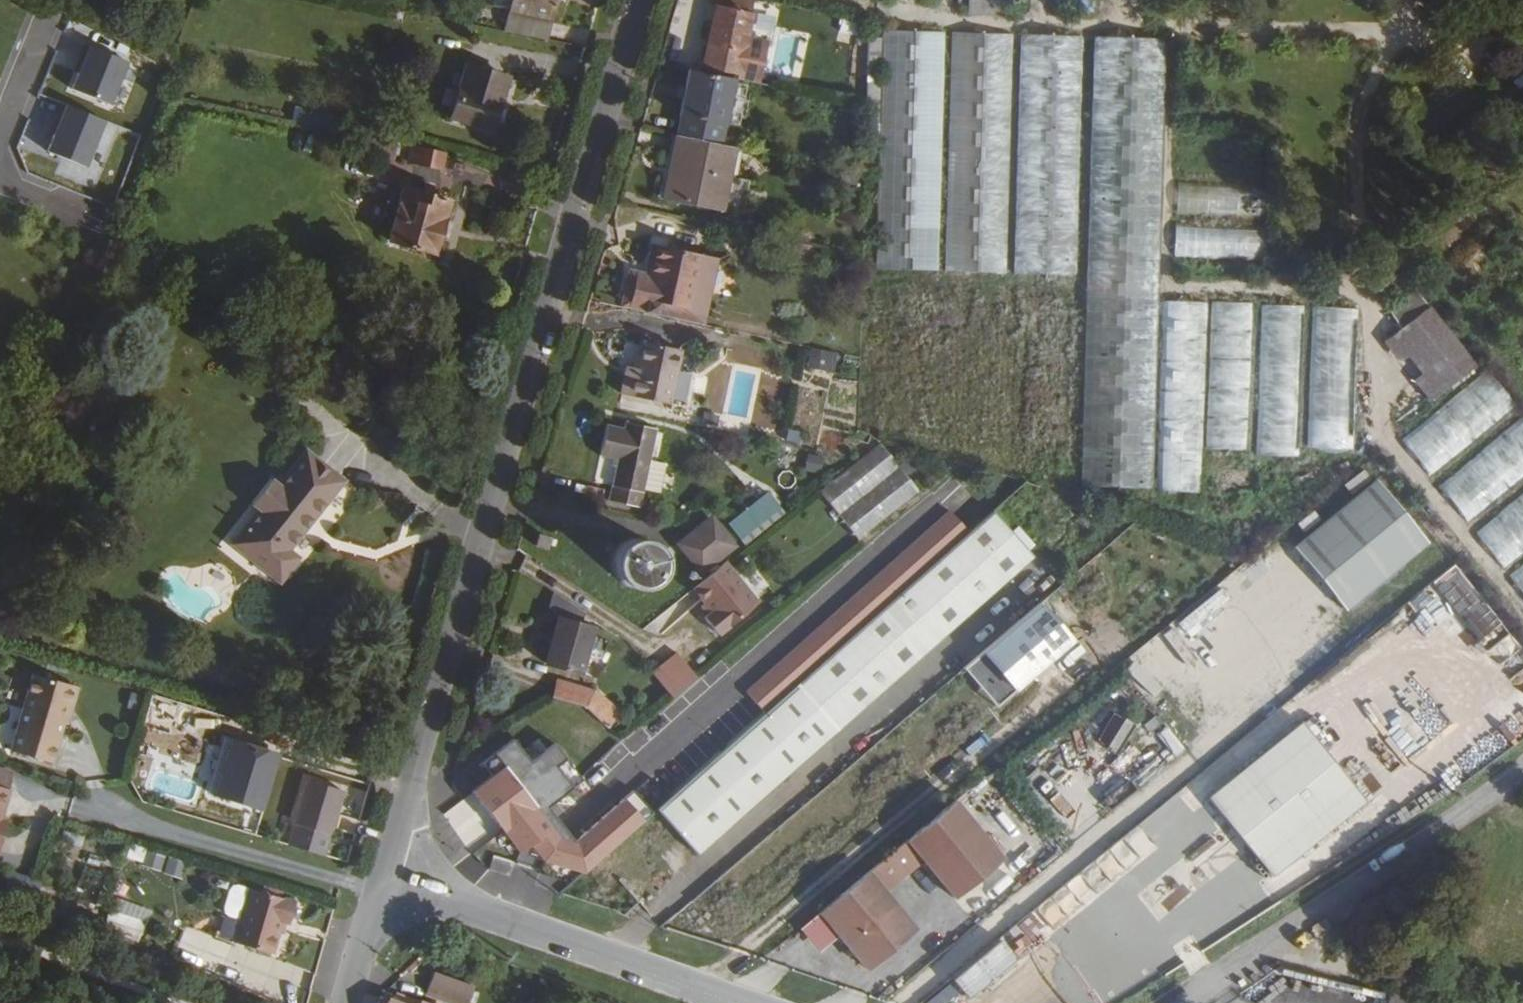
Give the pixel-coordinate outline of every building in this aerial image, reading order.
[(558,0),(515,0),(507,33),(548,41),(558,0)] [(758,0),(711,0),(710,2),(715,3),(701,64),(738,72),(753,12),(751,11),(753,3),(757,4),(758,0)] [(963,3),(962,11),(998,12),(998,0),(953,0),(953,2),(963,3)] [(1098,0),(1073,0),(1072,14),(1097,15),(1098,0)] [(838,29),(864,35),(866,22),(842,16),(838,29)] [(884,27),(881,108),(880,142),(876,266),(936,267),(944,29),(884,27)] [(947,268),(1006,269),(1015,33),(955,30),(947,268)] [(1080,273),(1088,36),(1024,34),(1016,269),(1080,273)] [(1081,485),(1154,488),(1166,130),(1169,39),(1098,35),(1081,485)] [(867,104),(867,107),(877,108),(879,36),(869,36),(867,104)] [(129,60),(87,43),(81,58),(85,60),(80,72),(74,88),(112,103),(129,60)] [(85,60),(81,58),(76,70),(80,72),(85,60)] [(511,77),(468,65),(460,91),(498,99),(499,94),(505,95),(511,77)] [(676,134),(718,142),(732,76),(687,66),(678,112),(680,112),(676,134)] [(490,126),(498,99),(460,91),(452,115),(490,126)] [(106,120),(63,102),(51,132),(56,134),(49,150),(87,165),(106,120)] [(295,106),(293,120),(327,125),(329,111),(295,106)] [(866,142),(880,142),(881,108),(877,108),(867,107),(866,142)] [(725,144),(718,142),(676,134),(662,197),(719,209),(726,174),(719,172),(725,144)] [(447,171),(451,154),(419,147),(416,163),(447,171)] [(1179,186),(1178,211),(1264,213),(1264,188),(1179,186)] [(454,202),(410,187),(393,242),(436,256),(454,202)] [(1261,260),(1262,228),(1175,224),(1174,257),(1261,260)] [(718,254),(655,242),(650,271),(657,272),(655,284),(651,298),(706,310),(718,254)] [(715,293),(729,295),(734,269),(720,266),(715,293)] [(650,271),(647,283),(655,284),(657,272),(650,271)] [(883,276),(879,366),(1005,371),(1009,282),(883,276)] [(1074,290),(1028,289),(1023,461),(1069,463),(1074,290)] [(1258,455),(1298,455),(1301,304),(1262,303),(1258,455)] [(1435,372),(1472,343),(1440,303),(1393,342),(1409,362),(1420,353),(1435,372)] [(1308,447),(1351,448),(1355,306),(1312,305),(1308,447)] [(682,349),(642,341),(636,366),(634,376),(625,374),(621,391),(670,402),(682,349)] [(1442,399),(1487,362),(1472,343),(1435,372),(1426,380),(1442,399)] [(831,350),(813,346),(810,361),(828,365),(831,350)] [(636,366),(627,365),(625,374),(634,376),(636,366)] [(1521,404),(1496,372),(1413,439),(1439,471),(1521,404)] [(719,415),(705,412),(703,421),(717,424),(719,415)] [(600,449),(617,454),(607,495),(638,502),(642,485),(649,455),(656,425),(624,417),(623,423),(607,419),(600,449)] [(1447,482),(1473,514),(1522,473),(1522,420),(1447,482)] [(818,491),(856,541),(917,491),(878,443),(818,491)] [(274,479),(265,490),(327,539),(360,494),(306,452),(281,485),(274,479)] [(658,489),(665,459),(649,455),(642,485),(658,489)] [(1434,537),(1383,473),(1300,539),(1351,603),(1434,537)] [(782,503),(769,488),(730,518),(742,533),(782,503)] [(327,539),(265,490),(254,503),(263,510),(236,545),(291,586),(327,539)] [(1482,524),(1508,556),(1522,544),(1522,491),(1482,524)] [(989,512),(654,810),(695,856),(1029,557),(989,512)] [(712,514),(680,539),(701,566),(732,541),(712,514)] [(549,533),(537,530),(534,541),(546,544),(549,533)] [(613,546),(610,551),(609,557),(609,563),(611,569),(614,574),(618,579),(623,582),(628,585),(634,586),(640,586),(646,584),(651,581),(656,577),(659,573),(662,567),(663,561),(663,555),(661,549),(658,544),(654,539),(649,536),(644,534),(638,532),(632,533),(626,534),(621,537),(616,541),(613,546)] [(754,599),(723,559),(691,584),(702,599),(709,608),(706,610),(702,614),(714,630),(754,599)] [(1459,562),(1445,572),(1438,562),(1403,587),(1417,607),(1441,590),(1500,672),(1522,656),(1522,652),(1459,562)] [(594,623),(581,619),(583,609),(553,589),(546,601),(558,611),(544,660),(579,669),(594,623)] [(709,608),(702,599),(699,602),(706,610),(709,608)] [(1001,708),(1083,640),(1049,600),(967,668),(1001,708)] [(1133,664),(1152,696),(1174,683),(1169,674),(1182,667),(1168,643),(1133,664)] [(678,651),(652,672),(675,698),(700,677),(678,651)] [(1439,731),(1395,671),(1357,699),(1401,759),(1439,731)] [(57,748),(69,707),(72,696),(78,690),(75,685),(35,673),(16,736),(57,748)] [(560,678),(555,692),(584,701),(589,686),(560,678)] [(1181,731),(1211,702),(1193,682),(1162,710),(1181,731)] [(73,708),(78,690),(72,696),(69,707),(73,708)] [(609,722),(584,701),(555,692),(541,717),(563,729),(568,720),(592,739),(609,722)] [(1117,710),(1097,731),(1128,760),(1148,739),(1117,710)] [(1360,803),(1295,725),(1202,802),(1267,879),(1360,803)] [(1168,726),(1158,733),(1175,754),(1185,747),(1168,726)] [(257,737),(232,730),(216,789),(264,803),(281,744),(266,740),(268,733),(259,731),(257,737)] [(578,779),(572,773),(584,763),(561,736),(549,746),(540,735),(471,790),(503,829),(517,818),(566,778),(571,783),(578,779)] [(571,783),(566,778),(517,818),(526,830),(544,816),(542,813),(558,800),(560,803),(593,776),(584,763),(572,773),(578,779),(571,783)] [(10,788),(15,773),(0,768),(0,785),(10,788)] [(344,785),(309,774),(288,843),(324,854),(344,785)] [(9,820),(4,819),(13,789),(10,788),(0,785),(0,852),(9,820)] [(953,801),(818,912),(838,936),(866,970),(914,930),(882,891),(921,859),(953,898),(1001,859),(953,801)] [(143,864),(162,869),(165,855),(147,851),(143,864)] [(184,876),(187,859),(167,856),(165,873),(184,876)] [(293,922),(299,901),(254,888),(237,941),(275,952),(285,920),(293,922)] [(118,897),(107,931),(142,942),(152,908),(118,897)] [(838,936),(818,912),(798,928),(818,952),(838,936)] [(1019,938),(1012,927),(980,953),(991,966),(1017,945),(1015,941),(1019,938)] [(976,956),(918,1002),(943,1002),(959,990),(961,991),(988,969),(976,956)] [(468,1000),(477,977),(441,965),(433,988),(468,1000)] [(428,987),(404,979),(401,989),(425,997),(428,987)] [(1377,1002),(1429,1002),(1383,987),(1377,1002)] [(425,997),(401,989),(400,997),(392,994),(389,1002),(423,1002),(425,997)]
